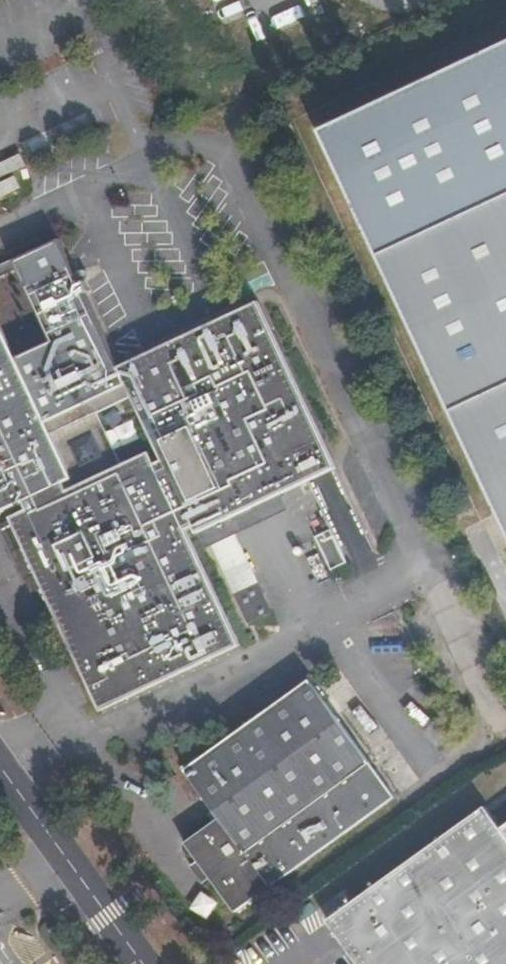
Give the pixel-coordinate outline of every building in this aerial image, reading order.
[(320,131),(505,525),(505,43),(320,131)] [(43,237),(28,244),(31,253),(42,248),(48,246),(43,237)] [(16,262),(54,342),(16,359),(47,424),(127,387),(119,368),(59,242),(16,262)] [(304,404),(335,470),(337,469),(259,302),(257,303),(304,404)] [(21,536),(304,404),(257,303),(119,368),(127,387),(47,424),(16,359),(0,325),(0,512),(25,501),(30,511),(13,519),(21,536)] [(281,495),(335,470),(304,404),(21,536),(102,709),(240,645),(187,531),(193,527),(197,534),(206,530),(230,519),(281,495)] [(230,519),(237,534),(288,510),(281,495),(230,519)] [(237,534),(230,519),(206,530),(213,545),(237,534)] [(345,567),(328,533),(321,536),(325,544),(316,548),(329,575),(345,567)] [(213,545),(245,613),(249,623),(273,611),(269,602),(237,534),(213,545)] [(236,912),(395,798),(311,682),(187,770),(221,818),(186,843),(236,912)] [(493,817),(486,808),(329,921),(360,963),(505,963),(505,808),(493,817)] [(66,935),(59,925),(51,931),(58,941),(66,935)]
